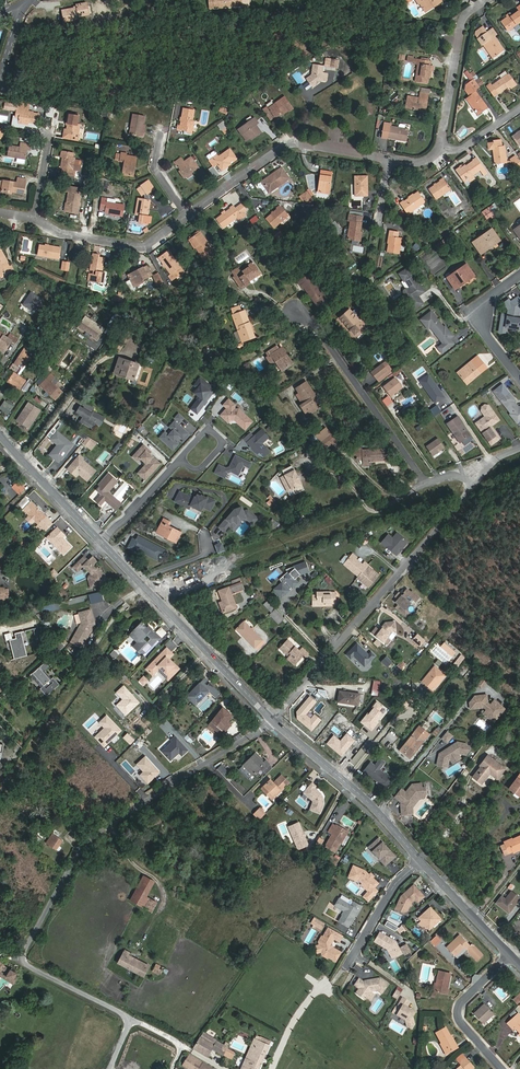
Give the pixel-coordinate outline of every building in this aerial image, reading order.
[(210,9),(237,6),(237,5),(242,4),(242,6),(249,5),(249,0),(209,0),(210,9)] [(439,3),(438,0),(416,0),(419,4),(420,3),(424,10),(434,4),(435,6),(439,3)] [(83,15),(92,14),(90,6),(87,7),(86,3),(76,5),(76,6),(74,7),(74,9),(62,11),(65,22),(84,18),(83,15)] [(502,22),(508,31),(519,22),(519,5),(517,7),(519,10),(511,15),(502,22)] [(501,21),(502,22),(511,15),(509,13),(506,15),(507,17),(501,21)] [(476,40),(480,47),(483,45),(492,58),(503,50),(494,37),(490,40),(486,34),(485,34),(481,28),(474,33),(473,36),(476,40)] [(491,30),(486,34),(490,40),(494,37),(496,36),(491,30)] [(430,62),(420,59),(419,64),(422,65),(420,76),(416,75),(415,81),(427,83),(427,77),(429,78),(431,71),(433,71),(433,66),(429,65),(430,62)] [(339,62),(332,61),(330,69),(337,70),(339,62)] [(312,76),(306,79),(312,88),(316,86),(316,84),(317,83),(319,84),(321,83),(326,83),(327,75),(322,75),(323,68),(313,66),(312,76)] [(473,70),(470,73),(475,80),(478,77),(473,70)] [(496,92),(498,93),(507,87),(509,89),(516,84),(509,74),(493,85),(491,82),(486,85),(493,94),(496,92)] [(475,90),(479,87),(475,80),(474,79),(466,85),(465,96),(466,98),(478,114),(487,108),(476,91),(475,90)] [(424,99),(427,99),(428,94),(420,93),(419,98),(407,96),(406,107),(417,109),(418,107),(423,108),(424,99)] [(263,110),(270,120),(275,117),(276,118),(282,114),(288,110),(292,107),(285,96),(268,108),(267,107),(263,110)] [(252,107),(257,104),(253,98),(248,100),(252,107)] [(425,110),(427,99),(424,99),(423,108),(418,107),(417,109),(425,110)] [(6,105),(5,110),(16,112),(15,118),(13,118),(12,127),(24,130),(25,127),(36,129),(39,115),(29,113),(30,105),(18,103),(18,107),(6,105)] [(48,105),(46,116),(53,117),(54,106),(49,106),(48,105)] [(192,121),(194,110),(183,108),(180,125),(178,125),(177,129),(187,131),(186,132),(192,133),(194,122),(192,121)] [(74,134),(78,135),(80,125),(77,124),(79,115),(68,113),(66,124),(67,125),(66,129),(64,129),(64,133),(63,132),(62,138),(72,140),(73,137),(74,134)] [(142,133),(143,125),(145,116),(133,114),(130,134),(143,137),(144,133),(142,133)] [(250,138),(260,131),(255,125),(257,124),(254,119),(238,130),(246,141),(250,138)] [(395,137),(406,139),(408,129),(389,126),(390,124),(383,123),(381,137),(387,138),(395,139),(395,137)] [(518,146),(519,145),(519,131),(518,130),(515,132),(517,133),(512,137),(518,146)] [(261,133),(260,131),(250,138),(251,139),(261,133)] [(216,136),(205,145),(209,150),(220,141),(216,136)] [(506,162),(506,160),(505,146),(502,146),(501,140),(493,141),(493,142),(488,143),(489,149),(493,148),(495,164),(506,162)] [(20,147),(9,146),(7,156),(17,158),(25,159),(27,149),(31,150),(32,145),(21,143),(20,147)] [(231,150),(220,158),(215,161),(214,158),(210,161),(214,167),(218,165),(222,171),(228,167),(227,165),(230,163),(236,158),(231,150)] [(62,174),(72,176),(73,169),(76,170),(80,170),(82,161),(75,160),(76,158),(73,157),(74,153),(61,151),(60,157),(63,157),(61,168),(63,169),(62,174)] [(133,176),(136,157),(126,156),(127,154),(122,153),(120,161),(125,162),(123,174),(133,176)] [(513,162),(519,172),(519,171),(519,163),(516,157),(511,160),(513,162)] [(184,178),(186,176),(191,173),(198,168),(191,158),(184,162),(181,158),(174,163),(178,167),(181,170),(179,172),(184,178)] [(472,175),(480,169),(483,167),(477,158),(473,161),(463,168),(462,166),(456,170),(464,182),(467,179),(472,176),(472,175)] [(268,193),(289,178),(282,168),(262,182),(268,193)] [(323,182),(321,192),(328,193),(331,173),(321,171),(320,181),(323,182)] [(97,179),(85,177),(84,186),(88,186),(96,188),(97,179)] [(355,195),(368,195),(367,177),(355,177),(355,195)] [(3,180),(1,192),(11,194),(12,192),(24,194),(27,179),(17,178),(16,183),(3,180)] [(436,200),(451,189),(443,178),(439,181),(440,182),(429,190),(436,200)] [(147,194),(150,192),(145,184),(141,186),(142,187),(140,189),(142,192),(145,191),(147,194)] [(80,195),(81,189),(67,186),(66,192),(69,192),(67,203),(66,203),(64,212),(78,214),(81,195),(80,195)] [(306,199),(298,188),(295,190),(302,202),(306,199)] [(408,215),(425,202),(418,192),(413,195),(412,194),(408,197),(409,199),(404,202),(403,200),(399,203),(408,215)] [(107,200),(102,199),(100,208),(105,209),(105,212),(111,213),(110,214),(123,216),(125,206),(107,203),(107,200)] [(146,209),(149,209),(150,201),(138,199),(136,214),(140,215),(139,223),(148,225),(148,222),(150,223),(151,217),(148,216),(145,216),(146,209)] [(223,228),(240,215),(242,218),(245,216),(243,212),(246,210),(242,205),(236,210),(234,206),(217,219),(223,228)] [(281,223),(289,216),(279,205),(276,208),(277,209),(274,212),(273,211),(271,212),(272,214),(266,219),(274,228),(280,222),(281,223)] [(397,213),(403,217),(406,213),(400,209),(397,213)] [(360,232),(363,217),(349,214),(348,221),(351,222),(348,239),(360,242),(362,232),(360,232)] [(256,216),(250,221),(253,225),(259,220),(256,216)] [(493,243),(494,245),(499,241),(492,229),(473,243),(479,252),(493,243)] [(261,238),(265,235),(260,230),(257,233),(261,238)] [(387,252),(399,254),(401,238),(397,237),(398,232),(389,230),(387,244),(389,244),(387,252)] [(209,247),(198,231),(188,238),(192,244),(191,244),(194,248),(195,247),(200,254),(206,262),(206,261),(210,264),(217,254),(212,250),(209,247)] [(279,232),(274,237),(280,243),(285,238),(279,232)] [(443,246),(440,242),(434,246),(438,250),(443,246)] [(480,254),(494,245),(493,243),(479,252),(480,254)] [(59,259),(61,248),(46,246),(45,246),(39,245),(38,256),(59,259)] [(1,250),(0,250),(0,276),(1,278),(7,275),(6,273),(13,269),(11,266),(10,267),(7,263),(8,262),(1,250)] [(170,274),(174,279),(183,273),(179,268),(180,267),(168,250),(158,258),(170,274)] [(100,255),(93,254),(89,270),(93,271),(93,274),(89,274),(88,281),(103,283),(105,273),(102,272),(105,258),(99,257),(100,255)] [(70,263),(63,262),(61,270),(68,271),(70,263)] [(249,281),(261,273),(253,262),(248,265),(249,267),(242,272),(239,267),(232,272),(235,277),(233,278),(240,288),(245,285),(246,287),(251,283),(249,281)] [(467,278),(468,280),(473,276),(466,265),(447,278),(454,288),(467,278)] [(137,273),(129,277),(134,287),(142,282),(141,280),(151,274),(146,266),(136,271),(137,273)] [(407,268),(399,274),(403,280),(401,282),(406,289),(404,290),(403,292),(414,309),(423,303),(418,296),(424,291),(418,282),(417,282),(413,276),(410,272),(407,268)] [(158,272),(153,275),(158,284),(163,281),(158,272)] [(326,300),(318,289),(309,275),(299,282),(304,289),(305,288),(317,305),(326,300)] [(455,289),(468,280),(467,278),(454,288),(455,289)] [(321,287),(318,289),(326,300),(328,298),(321,287)] [(42,300),(31,293),(23,305),(34,312),(42,300)] [(518,297),(511,302),(509,300),(504,303),(508,310),(508,315),(502,314),(499,332),(505,333),(506,327),(519,329),(519,300),(518,297)] [(355,326),(360,322),(350,310),(341,319),(355,334),(359,330),(355,326)] [(242,342),(255,337),(245,311),(232,315),(242,342)] [(431,311),(420,320),(428,329),(430,327),(433,325),(438,332),(435,334),(443,344),(450,338),(453,336),(445,326),(444,327),(431,311)] [(97,340),(104,329),(85,317),(78,327),(84,331),(85,330),(93,335),(92,336),(97,340)] [(137,322),(130,318),(127,323),(135,327),(137,322)] [(126,325),(113,348),(119,352),(133,329),(126,325)] [(0,332),(0,349),(4,352),(12,342),(14,343),(17,339),(10,334),(7,337),(0,332)] [(443,344),(438,348),(439,350),(445,345),(448,348),(454,344),(450,338),(443,344)] [(282,371),(293,363),(282,348),(279,350),(277,346),(267,353),(269,356),(272,355),(276,362),(282,371)] [(18,366),(26,355),(22,352),(14,364),(18,366)] [(269,356),(267,358),(271,365),(276,362),(272,355),(269,356)] [(458,373),(477,357),(476,356),(457,372),(458,373)] [(139,364),(119,357),(113,374),(134,381),(139,364)] [(480,372),(477,369),(483,364),(477,357),(471,362),(458,373),(466,383),(480,372)] [(382,364),(390,375),(393,372),(385,362),(382,364)] [(376,379),(387,370),(382,364),(372,373),(376,379)] [(483,364),(477,369),(480,372),(486,368),(483,364)] [(7,380),(11,373),(7,370),(2,377),(7,380)] [(387,370),(376,379),(380,383),(390,375),(387,370)] [(20,390),(26,381),(14,373),(8,382),(20,390)] [(62,392),(51,382),(55,378),(51,374),(40,385),(44,389),(55,399),(62,392)] [(444,398),(428,375),(420,381),(436,404),(444,398)] [(213,394),(216,390),(200,378),(194,385),(198,388),(194,393),(197,395),(203,399),(200,403),(197,400),(190,408),(197,413),(212,394),(213,394)] [(391,396),(402,387),(395,378),(384,387),(391,396)] [(311,398),(313,397),(315,396),(306,382),(296,389),(302,397),(305,401),(302,403),(300,404),(307,415),(317,408),(311,398)] [(502,383),(497,387),(501,392),(506,389),(502,383)] [(519,420),(519,406),(519,407),(514,401),(515,400),(511,395),(507,397),(505,395),(500,399),(511,413),(510,414),(513,418),(516,416),(519,420)] [(36,396),(33,400),(40,404),(43,400),(36,396)] [(320,406),(313,397),(311,398),(317,408),(320,406)] [(221,415),(225,419),(226,418),(228,418),(231,420),(235,420),(245,429),(252,421),(239,409),(235,409),(234,405),(229,399),(224,405),(227,408),(227,410),(225,410),(221,415)] [(7,415),(13,406),(14,404),(8,400),(7,402),(5,401),(0,408),(0,409),(7,415)] [(17,420),(28,428),(40,410),(29,403),(17,420)] [(481,423),(477,426),(488,440),(495,435),(489,427),(491,425),(496,421),(494,418),(497,416),(493,412),(492,413),(490,411),(491,408),(488,405),(484,404),(482,406),(481,410),(485,416),(479,420),(481,423)] [(441,411),(437,406),(431,410),(434,416),(441,411)] [(91,413),(80,407),(77,412),(80,414),(79,415),(86,419),(83,423),(90,426),(92,422),(94,423),(95,421),(97,422),(101,416),(93,412),(92,413),(91,415),(90,414),(91,413)] [(183,418),(178,413),(175,417),(180,422),(183,418)] [(460,442),(469,435),(457,417),(447,424),(460,442)] [(173,450),(178,444),(174,440),(179,435),(183,439),(188,433),(175,421),(170,427),(173,430),(169,435),(165,432),(160,438),(173,450)] [(500,438),(491,425),(489,427),(495,435),(488,440),(491,444),(500,438)] [(318,444),(331,434),(326,428),(316,436),(314,434),(308,439),(317,445),(318,444)] [(253,437),(247,442),(257,454),(263,457),(269,452),(262,443),(269,437),(262,429),(253,437)] [(291,436),(282,430),(280,432),(289,438),(291,436)] [(51,439),(58,444),(52,451),(54,452),(51,456),(55,459),(57,457),(60,459),(63,456),(65,456),(66,454),(66,453),(73,444),(57,431),(51,439)] [(244,438),(247,442),(253,437),(250,433),(244,438)] [(337,442),(331,434),(318,444),(322,450),(332,443),(333,445),(337,442)] [(88,437),(83,443),(91,451),(98,443),(88,437)] [(125,444),(129,448),(134,441),(130,438),(125,444)] [(433,455),(444,447),(438,438),(426,446),(433,455)] [(161,463),(150,453),(147,450),(149,448),(144,444),(136,453),(140,457),(147,463),(142,468),(147,473),(143,477),(146,479),(161,463)] [(363,465),(371,464),(371,461),(370,453),(370,450),(363,451),(361,449),(352,450),(353,456),(357,455),(357,460),(362,460),(363,465)] [(384,449),(370,450),(370,453),(371,461),(385,460),(385,455),(384,449)] [(83,458),(80,455),(69,468),(78,475),(79,473),(87,481),(96,471),(87,463),(86,464),(81,461),(83,458)] [(226,468),(219,465),(215,473),(225,478),(227,473),(231,471),(238,475),(243,465),(249,468),(251,463),(235,455),(230,467),(226,468)] [(297,475),(292,465),(278,472),(288,491),(290,494),(293,495),(304,489),(302,484),(299,479),(298,479),(296,476),(297,475)] [(147,473),(142,468),(138,472),(143,477),(147,473)] [(105,476),(99,483),(100,484),(97,489),(102,493),(97,498),(102,502),(105,499),(110,504),(116,497),(108,491),(114,483),(105,476)] [(15,487),(20,492),(26,487),(21,481),(15,487)] [(211,511),(215,501),(208,497),(207,498),(201,496),(201,497),(199,496),(197,498),(196,498),(190,494),(189,496),(180,492),(175,501),(182,505),(184,500),(191,504),(191,506),(196,508),(196,507),(202,509),(203,507),(211,511)] [(32,500),(24,508),(39,523),(47,516),(41,510),(39,510),(37,508),(37,506),(32,500)] [(191,504),(184,500),(182,505),(189,509),(191,506),(191,504)] [(231,513),(219,527),(225,532),(230,526),(229,525),(233,520),(237,523),(240,519),(246,518),(253,524),(257,518),(248,510),(243,511),(242,507),(234,510),(234,511),(232,513),(231,513)] [(168,526),(170,523),(164,519),(157,533),(176,543),(181,533),(168,526)] [(233,520),(229,525),(230,526),(233,528),(237,523),(233,520)] [(380,540),(402,532),(398,522),(376,530),(380,540)] [(58,527),(48,537),(64,554),(72,546),(65,539),(64,540),(62,538),(63,537),(65,535),(58,527)] [(166,558),(168,552),(148,542),(147,543),(145,541),(146,540),(138,537),(136,541),(133,539),(129,547),(135,549),(136,547),(147,553),(147,554),(158,560),(161,555),(166,558)] [(362,564),(356,559),(351,555),(349,557),(347,555),(345,555),(341,560),(341,562),(344,564),(343,564),(359,577),(358,578),(362,582),(372,570),(367,566),(368,565),(364,562),(362,564)] [(85,556),(74,567),(78,571),(84,565),(91,571),(92,573),(90,575),(90,576),(89,578),(88,578),(89,581),(91,588),(106,583),(105,577),(103,576),(105,574),(101,570),(102,569),(100,568),(99,568),(98,567),(97,568),(93,565),(97,560),(93,556),(89,560),(85,556)] [(275,589),(282,597),(290,590),(289,590),(288,589),(291,586),(292,587),(293,588),(298,583),(295,579),(300,574),(309,571),(306,562),(294,566),(289,571),(290,572),(286,576),(286,580),(287,581),(284,584),(283,582),(275,589)] [(53,578),(58,573),(53,568),(48,573),(53,578)] [(267,574),(261,582),(266,586),(272,578),(267,574)] [(277,582),(272,578),(266,586),(271,589),(277,582)] [(231,593),(243,589),(241,583),(219,591),(223,602),(219,603),(223,612),(236,607),(231,593)] [(402,595),(400,597),(397,594),(393,599),(396,601),(393,604),(404,613),(412,604),(414,605),(418,600),(410,594),(409,595),(405,591),(402,595)] [(331,595),(336,595),(336,592),(317,592),(317,595),(312,595),(312,604),(323,604),(325,604),(325,605),(331,605),(331,603),(331,595)] [(40,607),(42,613),(60,608),(58,601),(40,607)] [(263,605),(270,612),(274,608),(267,601),(263,605)] [(275,609),(278,611),(282,608),(275,601),(271,605),(275,609)] [(278,623),(284,618),(278,611),(275,609),(270,614),(278,623)] [(91,610),(80,614),(83,623),(72,642),(82,648),(95,626),(94,623),(95,622),(91,610)] [(423,629),(425,626),(414,618),(412,622),(423,629)] [(254,647),(255,646),(262,640),(244,622),(236,629),(254,647)] [(138,643),(134,647),(143,657),(161,639),(155,633),(154,635),(150,630),(148,632),(146,630),(147,629),(141,623),(133,632),(137,636),(138,643)] [(386,639),(390,634),(394,633),(393,625),(385,626),(383,627),(379,632),(377,634),(376,632),(374,631),(371,635),(382,644),(383,644),(386,639)] [(34,629),(37,643),(44,641),(41,627),(34,629)] [(11,632),(4,634),(6,640),(9,640),(12,639),(11,632)] [(9,640),(14,659),(27,656),(21,632),(16,633),(17,638),(16,638),(12,639),(9,640)] [(425,640),(417,635),(413,641),(420,646),(425,640)] [(288,656),(296,663),(304,655),(302,652),(305,649),(302,647),(299,650),(287,639),(280,647),(288,654),(290,652),(291,653),(289,656),(288,656)] [(262,640),(255,646),(258,649),(265,643),(262,640)] [(65,646),(61,641),(54,647),(58,652),(65,646)] [(449,647),(451,645),(447,641),(445,643),(444,642),(440,646),(451,657),(455,652),(449,647)] [(166,648),(162,653),(167,657),(166,658),(168,659),(173,655),(166,648)] [(354,651),(346,661),(351,665),(353,661),(365,671),(375,659),(370,656),(368,659),(359,651),(356,654),(354,651)] [(162,653),(146,669),(153,676),(158,670),(160,668),(166,674),(164,676),(168,680),(179,669),(175,665),(174,665),(168,659),(166,658),(167,657),(162,653)] [(288,656),(286,659),(294,666),(296,663),(288,656)] [(262,666),(257,661),(249,669),(254,674),(262,666)] [(45,662),(33,673),(44,686),(41,687),(40,689),(46,696),(60,684),(54,677),(51,680),(44,672),(50,667),(45,662)] [(432,690),(445,675),(435,667),(422,682),(432,690)] [(160,668),(158,670),(164,676),(166,674),(160,668)] [(33,673),(30,675),(41,687),(44,686),(33,673)] [(186,696),(193,702),(198,697),(201,699),(209,691),(216,698),(221,693),(210,682),(206,686),(204,684),(208,680),(205,677),(186,696)] [(485,684),(481,680),(474,688),(479,692),(485,684)] [(378,696),(381,682),(374,681),(371,695),(378,696)] [(140,703),(124,686),(117,693),(123,700),(118,705),(127,715),(140,703)] [(357,705),(359,694),(340,691),(338,702),(357,705)] [(502,710),(492,702),(488,708),(485,706),(484,697),(473,698),(468,705),(468,711),(483,709),(485,711),(482,716),(488,720),(489,718),(490,718),(494,721),(502,710)] [(308,716),(318,704),(312,699),(299,714),(299,721),(313,733),(322,723),(316,718),(313,721),(308,716)] [(360,722),(371,730),(382,714),(378,711),(382,706),(376,702),(372,707),(373,707),(368,714),(367,713),(360,722)] [(232,715),(223,707),(209,724),(219,732),(228,721),(232,715)] [(120,731),(107,716),(100,722),(105,728),(95,736),(104,746),(120,731)] [(228,721),(219,732),(222,734),(231,724),(228,721)] [(423,722),(418,728),(400,751),(409,758),(427,736),(424,733),(429,727),(423,722)] [(432,729),(429,727),(424,733),(427,736),(432,729)] [(137,740),(130,733),(125,737),(132,744),(137,740)] [(187,734),(184,737),(190,744),(193,740),(187,734)] [(327,744),(341,756),(344,752),(343,751),(346,747),(347,748),(354,740),(346,734),(340,741),(333,736),(327,744)] [(450,738),(445,734),(440,740),(445,744),(450,738)] [(182,755),(184,753),(187,750),(175,737),(171,740),(173,741),(171,743),(162,751),(170,760),(179,752),(182,755)] [(456,744),(438,755),(436,767),(446,769),(447,762),(448,761),(457,756),(458,755),(463,756),(464,751),(468,752),(468,748),(465,747),(465,746),(456,744)] [(196,760),(200,756),(192,746),(187,750),(196,760)] [(262,770),(270,763),(266,760),(262,764),(256,757),(257,757),(254,754),(238,770),(248,780),(260,768),(262,770)] [(480,766),(481,767),(482,765),(487,768),(493,760),(488,755),(480,766)] [(457,756),(448,761),(451,765),(459,760),(457,756)] [(159,772),(145,757),(137,764),(144,772),(140,775),(148,783),(151,780),(159,772)] [(386,774),(385,775),(378,770),(384,763),(380,759),(374,766),(370,763),(364,771),(363,772),(367,775),(368,774),(379,782),(378,783),(385,789),(393,779),(386,774)] [(482,765),(481,767),(473,776),(481,783),(489,773),(497,779),(505,769),(493,760),(487,768),(482,765)] [(270,763),(262,770),(266,774),(273,767),(270,763)] [(509,788),(514,793),(513,795),(517,798),(518,798),(519,796),(519,774),(509,788)] [(279,789),(281,791),(289,783),(281,775),(273,782),(270,779),(264,785),(273,795),(279,789)] [(312,782),(303,792),(312,800),(312,802),(309,809),(319,813),(323,803),(322,795),(314,788),(316,786),(312,782)] [(401,806),(401,814),(409,814),(409,807),(417,795),(422,795),(422,792),(425,792),(425,788),(421,788),(421,784),(412,784),(406,793),(401,789),(394,797),(401,802),(401,801),(403,803),(401,806)] [(272,799),(281,791),(279,789),(273,795),(264,785),(261,788),(272,799)] [(409,807),(409,814),(412,814),(412,808),(419,798),(422,798),(422,795),(417,795),(409,807)] [(287,806),(284,809),(290,815),(293,811),(287,806)] [(260,809),(254,815),(259,820),(265,814),(260,809)] [(294,834),(291,835),(297,848),(299,849),(307,845),(307,843),(304,836),(302,835),(302,833),(302,832),(297,822),(290,825),(294,834)] [(325,846),(334,851),(344,834),(346,831),(337,826),(336,827),(332,824),(328,832),(332,834),(325,846)] [(56,850),(62,841),(53,834),(46,842),(56,850)] [(315,844),(320,847),(324,839),(318,837),(315,844)] [(519,848),(519,837),(501,845),(505,855),(519,848)] [(369,846),(380,858),(383,856),(388,862),(395,856),(379,838),(369,846)] [(383,856),(380,858),(386,864),(388,862),(383,856)] [(365,870),(354,865),(349,875),(357,879),(361,877),(364,880),(363,881),(362,884),(369,891),(364,896),(368,900),(378,890),(374,887),(378,883),(373,877),(370,874),(365,870)] [(130,900),(140,906),(145,897),(153,882),(144,876),(130,900)] [(401,896),(396,909),(404,912),(407,911),(410,903),(415,899),(421,893),(413,885),(401,896)] [(505,897),(501,895),(495,903),(509,914),(519,899),(519,897),(511,890),(505,897)] [(424,897),(421,893),(415,899),(418,902),(424,897)] [(140,906),(151,912),(156,903),(145,897),(140,906)] [(339,898),(335,905),(344,910),(342,913),(342,915),(339,920),(348,926),(353,918),(352,918),(353,916),(354,917),(358,909),(359,910),(362,906),(354,901),(351,905),(339,898)] [(419,918),(421,921),(426,926),(427,927),(431,927),(441,919),(430,907),(419,918)] [(324,921),(315,916),(312,920),(321,926),(324,921)] [(396,931),(398,926),(387,921),(384,926),(396,931)] [(421,921),(418,924),(423,929),(426,926),(421,921)] [(401,925),(397,931),(403,936),(407,930),(401,925)] [(331,942),(334,938),(339,941),(342,936),(337,932),(328,927),(322,936),(320,941),(320,943),(322,951),(323,953),(328,956),(335,961),(340,951),(332,946),(331,942)] [(380,932),(375,941),(387,949),(392,958),(402,953),(395,941),(380,932)] [(467,950),(471,946),(460,934),(446,947),(457,957),(466,948),(467,950)] [(320,941),(322,936),(321,935),(318,940),(319,944),(315,945),(317,952),(321,951),(321,954),(327,958),(328,956),(323,953),(322,951),(320,943),(320,941)] [(436,935),(431,941),(435,946),(441,940),(436,935)] [(409,952),(405,945),(401,947),(405,954),(409,952)] [(128,954),(129,952),(125,950),(118,963),(143,977),(149,966),(131,956),(128,954)] [(8,969),(6,968),(0,962),(0,970),(2,968),(7,971),(8,969)] [(164,968),(156,964),(152,971),(158,974),(159,973),(161,974),(164,968)] [(10,970),(7,975),(6,976),(13,980),(16,974),(10,970)] [(447,989),(450,973),(439,971),(434,991),(448,994),(449,989),(447,989)] [(364,982),(359,978),(355,984),(359,988),(356,992),(358,993),(363,998),(365,998),(366,997),(370,992),(371,991),(377,990),(381,993),(388,984),(380,978),(373,979),(374,980),(371,981),(370,979),(365,980),(364,982)] [(409,1002),(402,998),(397,1008),(395,1007),(392,1012),(405,1020),(407,1026),(411,1028),(414,1024),(412,1017),(415,1013),(406,1008),(409,1002)] [(483,1024),(494,1014),(484,1003),(474,1013),(483,1024)] [(518,1013),(507,1023),(514,1030),(516,1028),(519,1033),(519,1015),(518,1013)] [(451,1037),(446,1027),(435,1032),(441,1043),(440,1043),(444,1051),(448,1048),(451,1052),(458,1048),(452,1037),(451,1037)] [(223,1055),(227,1047),(204,1033),(202,1037),(201,1036),(193,1048),(207,1056),(212,1048),(223,1055)] [(254,1039),(252,1043),(255,1044),(245,1068),(241,1068),(259,1068),(269,1045),(254,1039)] [(252,1043),(241,1068),(245,1068),(255,1044),(252,1043)] [(199,1060),(200,1060),(197,1058),(196,1059),(190,1055),(183,1066),(189,1068),(213,1068),(199,1060)] [(465,1058),(460,1062),(463,1067),(461,1068),(472,1068),(474,1067),(465,1058)]
